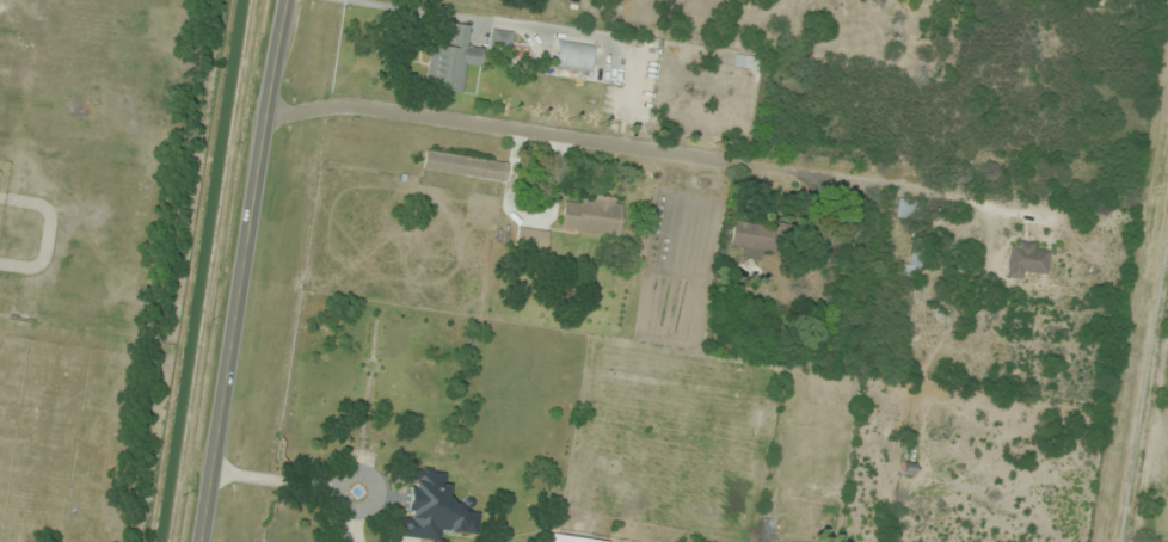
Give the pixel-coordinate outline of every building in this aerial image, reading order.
[(484,50),(468,48),(470,27),(456,25),(453,49),(430,46),(426,88),(465,92),(467,67),(482,68),(484,50)] [(512,51),(513,32),(490,32),(490,51),(512,51)] [(593,47),(557,44),(555,68),(591,71),(593,47)] [(735,67),(758,69),(759,59),(736,56),(735,67)] [(423,170),(506,183),(509,164),(426,151),(423,170)] [(624,202),(583,195),(581,206),(565,203),(561,230),(618,239),(624,202)] [(922,220),(924,203),(899,200),(898,218),(922,220)] [(762,252),(789,255),(792,229),(734,222),(730,255),(761,259),(762,252)] [(1026,279),(1026,274),(1048,274),(1049,247),(1009,245),(1007,278),(1026,279)] [(901,266),(901,278),(923,278),(923,246),(914,246),(914,266),(901,266)] [(441,532),(478,536),(480,510),(446,506),(450,472),(411,468),(406,518),(401,518),(399,538),(435,541),(440,541),(441,532)]
